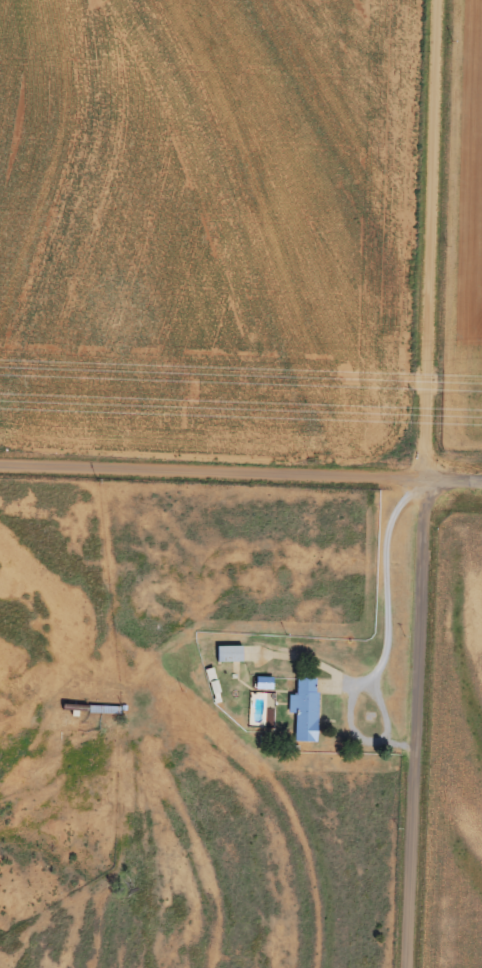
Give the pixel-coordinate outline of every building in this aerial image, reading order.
[(241,661),(241,645),(215,645),(215,661),(241,661)] [(285,676),(255,676),(255,689),(285,689),(285,676)] [(288,694),(287,711),(295,711),(294,741),(316,741),(317,677),(296,676),(295,694),(288,694)]
